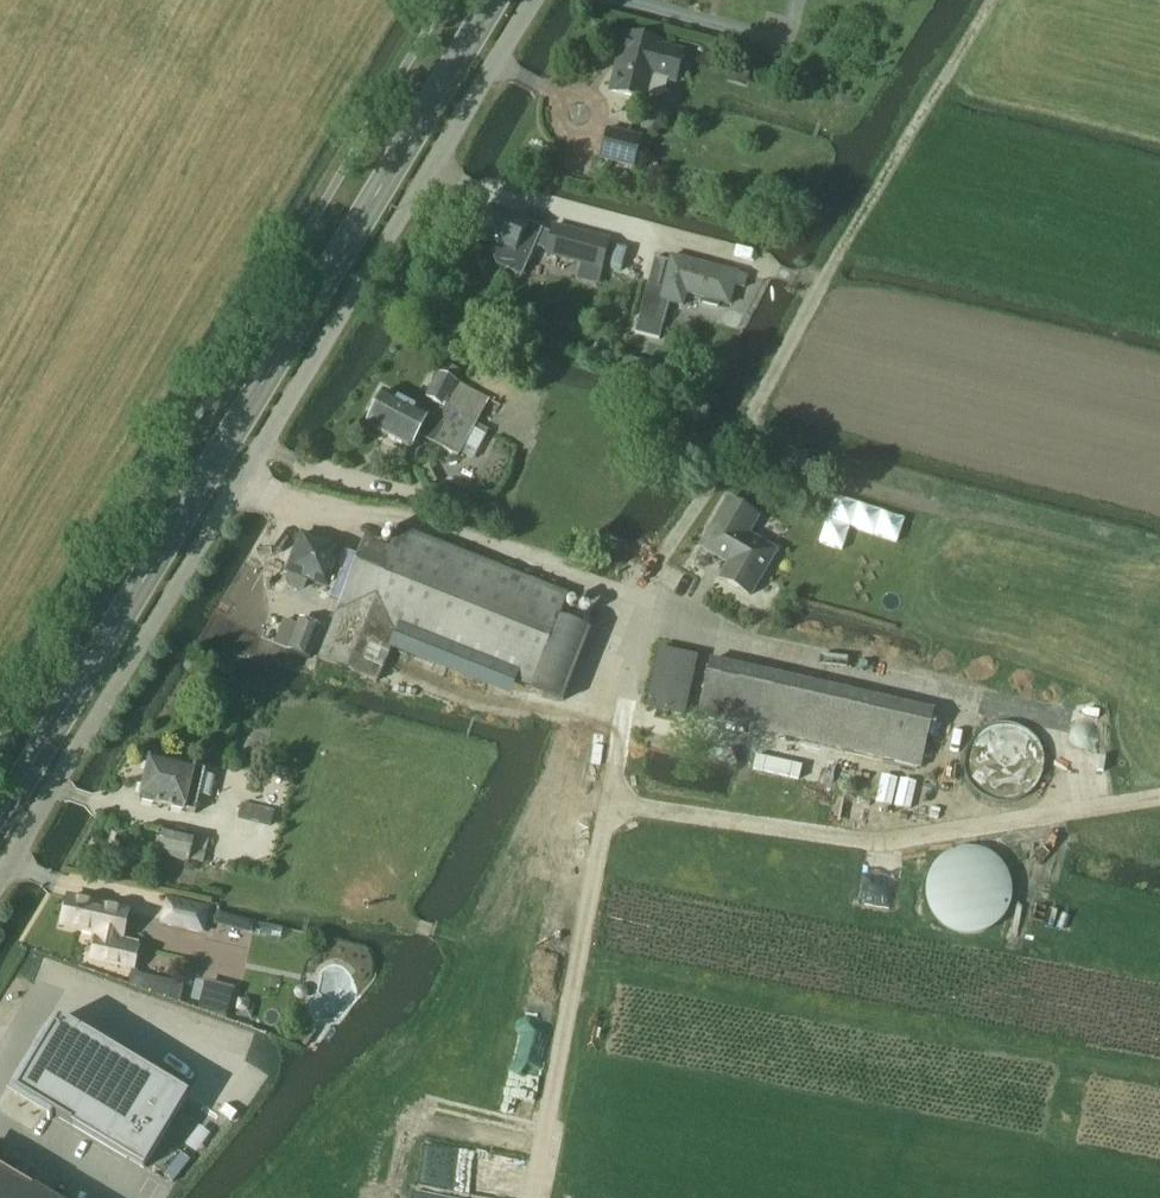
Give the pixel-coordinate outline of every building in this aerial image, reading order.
[(675,83),(683,53),(660,47),(661,45),(628,36),(623,56),(620,55),(611,93),(647,102),(649,95),(658,97),(665,93),(668,81),(675,83)] [(754,62),(736,57),(733,68),(750,74),(754,62)] [(633,167),(640,140),(608,131),(601,159),(633,167)] [(492,208),(479,238),(498,246),(493,258),(496,268),(522,279),(543,231),(529,224),(492,208)] [(553,225),(545,256),(602,270),(610,240),(553,225)] [(648,286),(640,318),(656,322),(661,301),(683,307),(686,294),(705,298),(703,304),(718,307),(720,302),(730,304),(735,285),(745,287),(748,276),(733,273),(734,272),(671,256),(669,262),(654,258),(648,286)] [(624,358),(620,373),(635,377),(638,362),(624,358)] [(477,426),(489,400),(439,373),(426,398),(442,407),(439,413),(436,411),(433,418),(385,393),(367,427),(411,450),(420,437),(460,458),(477,426)] [(429,467),(419,473),(427,488),(437,482),(429,467)] [(899,543),(907,518),(832,495),(817,543),(843,551),(850,528),(899,543)] [(750,596),(776,552),(748,535),(758,517),(729,500),(701,548),(729,564),(721,579),(750,596)] [(568,595),(400,529),(385,568),(359,558),(319,659),(377,682),(396,635),(531,688),(568,595)] [(335,590),(344,570),(335,566),(342,551),(302,535),(287,572),(290,573),(287,582),(290,589),(298,592),(305,589),(308,580),(327,588),(327,587),(335,590)] [(288,652),(308,660),(322,624),(302,616),(288,652)] [(689,715),(691,708),(686,707),(696,664),(659,656),(653,682),(650,683),(647,700),(648,702),(648,705),(689,715)] [(920,768),(933,712),(711,661),(698,717),(920,768)] [(305,666),(303,673),(313,677),(315,670),(305,666)] [(150,758),(140,802),(185,812),(196,814),(206,771),(195,769),(195,768),(150,758)] [(242,804),(239,818),(271,826),(274,812),(242,804)] [(209,841),(195,838),(195,837),(161,829),(154,855),(203,866),(209,841)] [(967,840),(921,887),(933,899),(928,904),(968,944),(1020,892),(967,840)] [(121,945),(129,913),(68,899),(62,926),(98,934),(97,939),(96,939),(92,960),(134,969),(138,949),(121,945)] [(209,909),(168,899),(162,924),(203,934),(209,909)] [(238,932),(242,919),(218,913),(215,925),(238,932)] [(182,984),(132,971),(128,988),(178,1000),(182,984)] [(200,984),(194,1010),(222,1016),(228,991),(200,984)] [(43,1034),(6,1095),(49,1121),(53,1116),(143,1170),(187,1096),(59,1020),(49,1037),(43,1034)] [(0,1170),(0,1197),(46,1197),(0,1170)] [(410,1197),(493,1197),(412,1185),(410,1197)]
